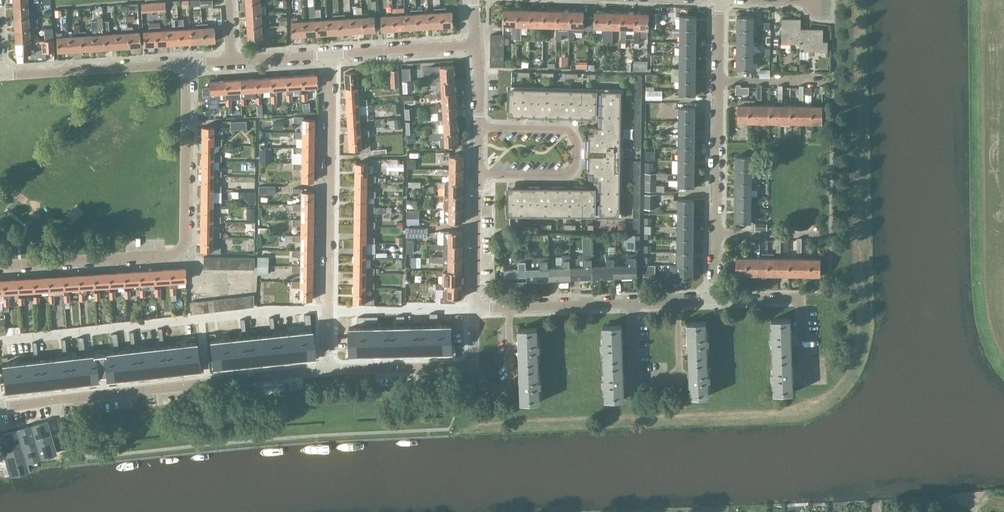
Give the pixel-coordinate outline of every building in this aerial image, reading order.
[(247,14),(261,13),(260,7),(264,7),(264,1),(246,3),(247,14)] [(13,18),(31,17),(31,11),(27,11),(27,5),(13,6),(13,18)] [(362,13),(362,10),(361,6),(356,7),(356,17),(351,17),(352,31),(364,31),(362,13)] [(440,8),(441,26),(453,25),(452,11),(446,11),(445,7),(440,8)] [(429,26),(441,26),(440,8),(434,8),(435,12),(428,12),(429,26)] [(516,39),(517,9),(504,8),(503,24),(512,25),(512,39),(516,39)] [(406,28),(417,27),(416,9),(411,9),(411,13),(405,14),(406,28)] [(429,26),(428,12),(422,13),(422,9),(416,9),(417,27),(429,26)] [(530,25),(530,9),(517,9),(516,39),(521,39),(521,25),(530,25)] [(543,25),(543,9),(530,9),(530,25),(529,39),(534,39),(535,25),(543,25)] [(556,26),(557,10),(543,9),(543,25),(543,39),(548,40),(548,26),(556,26)] [(398,10),(393,11),(394,29),(406,28),(405,14),(399,14),(398,10)] [(569,26),(570,10),(557,10),(556,26),(556,40),(561,40),(561,26),(569,26)] [(583,27),(583,16),(584,11),(570,10),(569,26),(569,40),(574,40),(575,26),(583,26),(583,27)] [(382,29),(394,29),(393,11),(385,11),(385,15),(381,15),(382,29)] [(607,41),(608,11),(595,11),(595,17),(594,27),(595,27),(602,27),(602,31),(603,31),(603,41),(607,41)] [(621,28),(622,12),(608,11),(607,41),(612,41),(613,27),(621,28)] [(375,16),(370,16),(368,16),(368,12),(362,13),(364,31),(376,30),(375,16)] [(634,28),(635,12),(622,12),(621,28),(621,42),(626,42),(626,28),(634,28)] [(648,13),(635,12),(634,28),(634,42),(639,42),(639,28),(648,28),(648,13)] [(660,27),(660,12),(651,12),(651,27),(660,27)] [(265,25),(265,20),(261,20),(261,13),(247,14),(247,26),(265,25)] [(328,33),(340,32),(339,14),(333,15),(333,19),(327,19),(328,33)] [(352,31),(351,17),(344,18),(344,14),(339,14),(340,32),(352,31)] [(328,33),(327,19),(321,19),(321,15),(315,16),(316,34),(328,33)] [(680,28),(696,29),(697,16),(689,15),(680,15),(680,28)] [(304,35),(316,34),(315,16),(310,16),(310,20),(303,21),(304,35)] [(753,30),(753,16),(744,16),(737,16),(737,29),(753,30)] [(36,18),(31,18),(31,17),(13,18),(14,30),(28,29),(28,23),(32,22),(37,22),(36,18)] [(304,35),(303,21),(297,21),(297,17),(291,17),(292,21),(291,21),(292,35),(304,35)] [(823,41),(823,29),(801,29),(801,18),(781,18),(781,43),(800,43),(800,50),(827,51),(827,41),(823,41)] [(116,47),(115,33),(109,34),(109,30),(108,30),(108,21),(102,21),(103,30),(104,48),(116,47)] [(140,46),(139,32),(133,32),(132,28),(132,23),(126,24),(126,29),(128,46),(140,46)] [(201,24),(202,41),(215,41),(214,27),(207,27),(207,23),(201,24)] [(69,50),(80,50),(79,32),(78,24),(73,25),(73,32),(74,32),(74,36),(68,36),(69,50)] [(92,49),(104,48),(103,30),(102,30),(102,24),(96,24),(97,31),(98,34),(91,35),(92,49)] [(191,42),(202,41),(201,24),(195,24),(196,28),(190,28),(191,42)] [(167,44),(179,43),(178,25),(172,26),(172,29),(166,30),(167,44)] [(191,42),(190,28),(184,29),(183,25),(178,25),(179,43),(191,42)] [(266,31),(266,30),(265,25),(247,26),(248,38),(262,37),(262,31),(266,31)] [(160,26),(154,27),(155,45),(167,44),(166,30),(160,30),(160,26)] [(143,45),(155,45),(154,27),(148,27),(149,31),(142,31),(143,45)] [(696,29),(680,28),(674,28),(673,34),(679,34),(679,42),(696,42),(696,29)] [(28,29),(14,30),(15,42),(33,41),(33,35),(29,35),(28,29)] [(50,30),(42,29),(41,38),(49,38),(50,30)] [(116,47),(128,46),(126,29),(121,29),(121,33),(115,33),(116,47)] [(753,43),(753,30),(737,29),(736,42),(753,43)] [(92,49),(91,35),(85,35),(85,31),(79,32),(80,50),(92,49)] [(69,50),(68,36),(62,37),(61,33),(56,34),(56,37),(55,37),(56,51),(69,50)] [(52,39),(41,40),(42,46),(41,46),(42,52),(53,51),(52,39)] [(33,46),(36,46),(41,46),(42,46),(41,40),(38,40),(36,40),(33,41),(15,42),(16,54),(34,53),(33,46)] [(696,55),(696,42),(679,42),(679,54),(696,55)] [(753,56),(753,43),(736,42),(736,55),(753,56)] [(696,68),(696,55),(679,54),(679,68),(696,68)] [(661,55),(651,55),(650,55),(650,64),(656,64),(657,59),(661,59),(661,55)] [(753,69),(753,56),(736,55),(736,69),(743,69),(753,69)] [(453,65),(427,66),(428,79),(441,79),(454,78),(453,65)] [(696,81),(696,68),(679,68),(679,81),(696,81)] [(391,87),(399,86),(400,86),(399,70),(390,71),(391,87)] [(358,87),(358,89),(366,89),(365,83),(357,83),(357,71),(345,72),(346,87),(358,87)] [(300,75),(301,87),(306,87),(316,86),(315,74),(300,75)] [(290,88),(301,87),(300,75),(285,76),(285,88),(286,94),(286,101),(291,101),(291,94),(290,88)] [(276,89),(285,88),(285,76),(269,77),(270,89),(271,102),(276,102),(276,95),(276,89)] [(256,103),(261,103),(260,96),(260,90),(270,89),(269,77),(254,78),(255,90),(256,98),(256,103)] [(256,98),(255,90),(254,78),(239,79),(240,91),(241,104),(246,104),(245,98),(256,98)] [(456,83),(454,83),(454,78),(441,79),(428,79),(422,80),(422,85),(436,84),(437,92),(456,91),(456,83)] [(232,92),(240,91),(239,79),(224,80),(225,92),(226,105),(231,105),(230,98),(233,98),(232,92)] [(217,93),(225,92),(224,80),(209,81),(209,87),(203,87),(204,107),(218,107),(217,93)] [(696,94),(696,81),(679,81),(679,94),(689,94),(696,94)] [(749,94),(749,87),(740,87),(740,84),(736,84),(736,94),(749,94)] [(358,99),(358,89),(358,87),(346,87),(347,103),(359,102),(359,104),(367,104),(367,99),(358,99)] [(509,113),(509,114),(591,116),(595,116),(596,91),(511,89),(510,90),(508,90),(507,109),(510,109),(510,113),(509,113)] [(443,105),(456,105),(457,105),(456,91),(437,92),(430,93),(430,98),(437,97),(437,98),(442,97),(443,105)] [(618,214),(618,184),(620,92),(598,91),(598,127),(589,126),(588,138),(587,138),(586,141),(585,142),(585,145),(585,147),(584,148),(585,148),(585,157),(584,158),(585,160),(585,162),(586,164),(586,167),(588,167),(588,179),(597,179),(597,182),(594,182),(594,189),(509,188),(509,189),(510,189),(509,193),(507,193),(506,212),(509,212),(509,213),(618,214)] [(661,99),(662,91),(646,91),(646,99),(661,99)] [(748,121),(749,99),(738,99),(738,104),(737,121),(748,121)] [(759,121),(759,104),(755,104),(755,99),(749,99),(748,121),(759,121)] [(359,114),(359,104),(359,102),(347,103),(348,118),(360,117),(360,120),(368,119),(367,114),(359,114)] [(769,122),(769,104),(759,104),(759,121),(769,122)] [(780,122),(780,104),(769,104),(769,122),(780,122)] [(780,104),(780,122),(790,122),(790,105),(780,104)] [(438,118),(457,118),(456,105),(443,105),(430,106),(430,112),(438,112),(438,118)] [(801,122),(801,105),(790,105),(790,122),(801,122)] [(811,122),(812,105),(801,105),(801,122),(811,122)] [(812,105),(811,122),(822,122),(822,105),(812,105)] [(416,118),(415,107),(404,108),(405,119),(416,118)] [(678,120),(695,121),(695,107),(688,107),(679,107),(678,120)] [(303,118),(303,116),(302,116),(294,116),(294,121),(302,122),(302,131),(301,134),(313,134),(313,118),(303,118)] [(360,129),(360,120),(360,117),(348,118),(349,133),(361,132),(361,135),(373,134),(373,130),(360,129)] [(444,132),(457,131),(457,118),(438,118),(431,119),(432,124),(438,124),(438,125),(444,124),(444,132)] [(695,134),(695,121),(678,120),(678,133),(695,134)] [(229,121),(229,130),(246,129),(245,121),(229,121)] [(213,142),(213,144),(221,145),(221,139),(213,139),(213,126),(202,126),(202,142),(213,142)] [(301,134),(302,131),(294,131),(293,136),(301,137),(301,147),(301,149),(313,149),(313,134),(301,134)] [(445,145),(458,144),(457,131),(444,132),(439,132),(432,132),(432,133),(429,133),(429,140),(440,139),(440,146),(445,145)] [(361,144),(361,135),(361,132),(349,133),(350,149),(361,148),(361,150),(370,150),(370,145),(361,144)] [(695,147),(695,134),(678,133),(678,146),(695,147)] [(212,154),(213,144),(213,142),(202,142),(201,157),(213,157),(213,160),(221,160),(221,155),(212,154)] [(695,160),(695,147),(678,146),(678,160),(695,160)] [(270,162),(270,147),(259,147),(259,162),(270,162)] [(301,149),(301,147),(293,147),(293,152),(301,153),(301,162),(301,164),(313,165),(313,149),(301,149)] [(654,151),(645,151),(645,159),(654,160),(654,151)] [(463,168),(463,155),(450,155),(449,168),(463,168)] [(751,169),(752,156),(735,155),(735,169),(751,169)] [(212,170),(213,160),(213,157),(201,157),(201,172),(212,173),(212,175),(220,175),(221,170),(212,170)] [(695,172),(695,160),(678,160),(678,172),(695,172)] [(301,164),(301,162),(293,162),(293,167),(301,168),(301,180),(312,180),(313,165),(301,164)] [(367,178),(367,181),(375,181),(375,176),(367,175),(367,162),(356,162),(356,177),(367,178)] [(462,181),(463,168),(449,168),(449,181),(462,181)] [(751,169),(735,169),(735,182),(751,182),(751,175),(757,175),(757,169),(751,169)] [(212,185),(212,175),(212,173),(201,172),(201,188),(212,188),(212,190),(220,191),(220,185),(212,185)] [(645,172),(644,190),(656,190),(657,178),(648,178),(648,172),(645,172)] [(695,172),(678,172),(667,172),(667,179),(678,179),(678,186),(687,186),(694,186),(695,172)] [(367,190),(367,181),(367,178),(356,177),(355,193),(367,193),(367,196),(375,196),(375,191),(367,190)] [(462,195),(462,181),(449,181),(449,182),(444,182),(444,181),(437,181),(437,186),(444,186),(444,194),(449,194),(462,195)] [(751,182),(735,182),(735,195),(751,195),(751,189),(757,189),(757,182),(751,182)] [(274,194),(274,186),(258,186),(258,194),(274,194)] [(212,201),(212,190),(212,188),(201,188),(201,203),(212,203),(212,206),(220,206),(220,201),(212,201)] [(301,206),(312,206),(312,191),(302,190),(302,188),(301,188),(293,188),(293,193),(301,194),(301,204),(301,206)] [(254,191),(237,191),(237,197),(242,197),(248,203),(254,203),(254,191)] [(366,206),(367,196),(367,193),(355,193),(355,208),(366,208),(366,212),(375,212),(384,212),(384,207),(375,207),(366,206)] [(462,208),(462,195),(449,194),(444,194),(437,194),(437,195),(434,195),(434,200),(444,200),(444,208),(449,208),(462,208)] [(654,194),(644,194),(644,209),(654,209),(654,194)] [(757,196),(751,195),(735,195),(735,208),(751,208),(751,201),(757,202),(757,196)] [(406,207),(417,207),(417,199),(407,199),(406,207)] [(677,212),(694,212),(694,199),(687,199),(678,199),(677,212)] [(212,216),(212,206),(212,203),(201,203),(200,219),(211,219),(212,221),(220,222),(220,216),(212,216)] [(300,222),(312,222),(312,206),(301,206),(301,204),(293,203),(293,204),(285,204),(285,209),(292,209),(301,209),(300,219),(300,222)] [(366,221),(366,212),(366,208),(355,208),(355,224),(366,224),(366,227),(375,227),(375,222),(366,221)] [(444,208),(444,221),(462,221),(462,208),(449,208),(444,208)] [(751,222),(751,208),(735,208),(735,222),(742,222),(751,222)] [(407,210),(407,223),(419,223),(419,210),(407,210)] [(694,225),(694,212),(677,212),(677,225),(694,225)] [(211,231),(212,221),(211,219),(200,219),(200,234),(211,234),(211,237),(219,237),(220,232),(211,231)] [(312,222),(300,222),(300,219),(292,219),(292,224),(300,225),(300,234),(300,237),(312,237),(312,222)] [(366,236),(366,227),(366,224),(355,224),(355,239),(366,239),(366,242),(374,242),(374,237),(366,236)] [(677,225),(677,238),(694,238),(694,225),(677,225)] [(428,236),(428,227),(406,227),(406,236),(428,236)] [(449,244),(462,244),(462,230),(449,230),(443,230),(443,243),(444,243),(449,244)] [(211,247),(211,237),(211,234),(200,234),(200,249),(210,250),(210,252),(211,252),(219,252),(219,247),(211,247)] [(300,237),(300,234),(292,234),(292,235),(284,235),(285,240),(297,241),(300,241),(300,250),(300,252),(311,252),(312,237),(300,237)] [(640,234),(631,234),(631,247),(640,247),(640,234)] [(694,252),(694,238),(677,238),(677,251),(694,252)] [(366,252),(366,242),(366,239),(355,239),(355,254),(366,255),(366,258),(374,258),(374,253),(366,252)] [(443,257),(444,257),(449,257),(462,257),(462,244),(449,244),(444,243),(443,243),(436,243),(436,244),(429,244),(429,248),(436,249),(436,248),(443,248),(443,257)] [(300,252),(300,250),(292,250),(292,255),(300,256),(300,265),(300,268),(311,268),(311,252),(300,252)] [(693,264),(694,252),(677,251),(677,264),(693,264)] [(614,264),(615,277),(637,276),(636,252),(627,253),(628,259),(622,264),(615,264),(614,264)] [(768,274),(768,253),(761,252),(761,257),(757,257),(757,274),(768,274)] [(614,264),(615,264),(614,253),(605,253),(606,265),(593,265),(592,265),(593,277),(615,277),(614,264)] [(778,257),(773,257),(774,253),(768,253),(768,274),(778,274),(778,257)] [(366,267),(366,258),(366,255),(355,254),(354,270),(366,270),(366,273),(374,273),(374,268),(366,267)] [(592,254),(584,254),(578,254),(578,257),(570,257),(570,255),(571,278),(593,277),(592,265),(593,265),(592,254)] [(549,279),(571,278),(570,255),(561,255),(561,256),(556,256),(556,266),(549,267),(548,267),(549,279)] [(268,264),(268,256),(257,256),(257,264),(268,264)] [(436,257),(429,257),(429,262),(436,262),(436,261),(443,261),(443,270),(448,270),(461,270),(462,257),(449,257),(444,257),(443,257),(436,256),(436,257)] [(527,267),(526,268),(527,279),(549,279),(548,267),(549,267),(548,256),(540,256),(540,258),(526,259),(527,267)] [(747,274),(747,256),(736,256),(736,273),(747,274)] [(757,274),(757,257),(747,256),(747,274),(757,274)] [(526,268),(527,267),(526,259),(526,257),(517,257),(518,268),(504,268),(505,280),(527,279),(526,268)] [(788,274),(789,257),(778,257),(778,274),(788,274)] [(799,274),(799,257),(789,257),(788,274),(799,274)] [(809,274),(810,257),(799,257),(799,274),(809,274)] [(810,257),(809,274),(820,275),(821,258),(810,257)] [(268,274),(268,264),(257,264),(257,274),(268,274)] [(693,264),(677,264),(671,264),(670,277),(677,278),(686,278),(693,278),(693,264)] [(300,268),(300,265),(292,265),(292,270),(300,271),(300,281),(300,283),(311,283),(311,268),(300,268)] [(643,265),(643,276),(654,276),(654,265),(643,265)] [(185,280),(184,268),(184,267),(169,268),(169,281),(170,287),(170,294),(175,294),(175,287),(177,287),(176,280),(185,280)] [(154,282),(169,281),(169,268),(153,269),(154,282)] [(146,282),(154,282),(153,269),(138,270),(139,283),(139,289),(140,296),(145,296),(144,289),(147,289),(146,282)] [(139,283),(138,270),(123,271),(124,284),(139,283)] [(366,283),(366,273),(366,270),(354,270),(354,285),(365,285),(366,289),(374,289),(374,283),(366,283)] [(443,275),(443,283),(461,283),(461,270),(448,270),(443,270),(436,270),(436,275),(443,275)] [(108,285),(124,284),(123,271),(108,272),(108,285)] [(97,286),(108,285),(108,272),(93,273),(94,286),(93,286),(94,292),(94,299),(99,299),(99,292),(98,292),(97,286)] [(94,286),(93,273),(77,274),(78,287),(79,293),(79,300),(84,300),(84,293),(85,293),(85,286),(93,286),(94,286)] [(66,288),(78,287),(77,274),(62,275),(63,288),(63,294),(64,301),(69,301),(68,294),(67,294),(67,292),(66,288)] [(48,289),(63,288),(62,275),(47,276),(48,289)] [(33,290),(48,289),(47,276),(32,277),(33,290)] [(17,291),(33,290),(32,277),(17,278),(17,291)] [(8,292),(17,291),(17,278),(2,279),(2,292),(3,305),(8,305),(8,298),(9,298),(8,292)] [(300,283),(300,281),(292,280),(292,286),(300,287),(299,305),(304,305),(304,299),(311,299),(311,283),(300,283)] [(461,297),(461,283),(443,283),(436,283),(436,288),(443,288),(443,297),(440,297),(440,302),(441,302),(455,302),(455,297),(461,297)] [(365,298),(366,289),(365,285),(354,285),(354,301),(365,301),(365,304),(374,304),(374,299),(365,298)] [(774,393),(793,392),(792,373),(791,337),(790,318),(771,318),(772,334),(770,334),(770,340),(772,340),(773,371),(771,371),(771,377),(774,377),(774,393)] [(708,379),(710,379),(710,373),(708,374),(707,343),(709,342),(709,337),(706,337),(706,321),(687,321),(690,396),(708,395),(708,379)] [(349,327),(350,353),(366,353),(366,351),(369,351),(373,350),(373,353),(452,351),(451,324),(435,325),(435,329),(365,331),(365,327),(349,327)] [(606,399),(624,398),(621,324),(603,325),(604,340),(601,340),(601,346),(604,346),(605,377),(603,377),(603,383),(605,383),(606,399)] [(539,385),(542,385),(541,379),(539,379),(538,348),(540,348),(540,343),(538,343),(537,327),(519,328),(521,402),(540,401),(539,385)] [(209,340),(212,367),(290,358),(290,356),(295,355),(297,355),(298,358),(314,356),(311,330),(295,331),(295,335),(226,343),(225,339),(209,340)] [(2,364),(5,390),(97,380),(96,375),(103,374),(106,374),(106,379),(121,377),(198,368),(196,342),(180,344),(180,348),(138,353),(138,349),(118,351),(115,351),(83,355),(79,355),(60,357),(60,361),(18,366),(18,362),(2,364)] [(40,457),(56,452),(47,421),(0,434),(0,433),(0,439),(10,474),(28,469),(26,461),(40,457)] [(77,430),(71,432),(73,440),(79,439),(77,430)]
